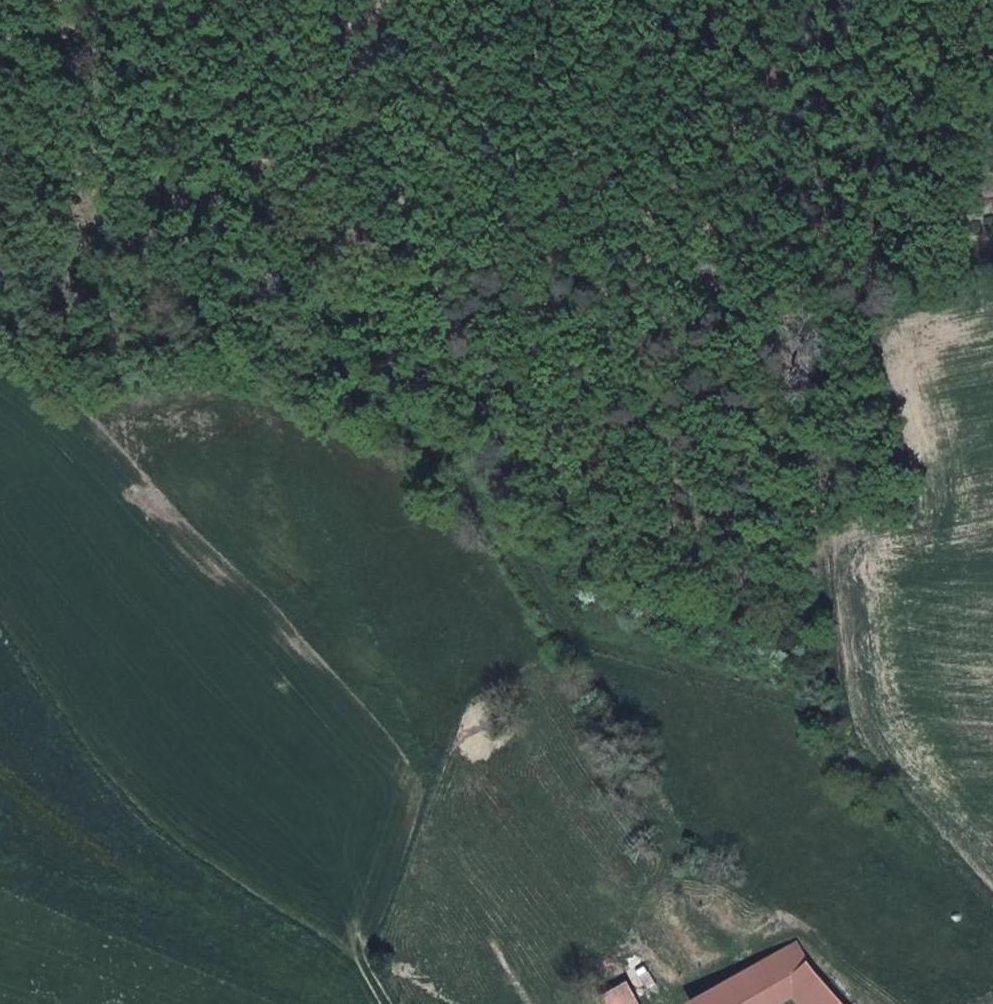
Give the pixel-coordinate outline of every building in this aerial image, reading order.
[(964,917),(964,916),(963,914),(962,912),(961,911),(959,911),(957,911),(956,911),(954,912),(953,914),(952,916),(952,917),(953,919),(954,921),(955,922),(957,922),(959,922),(960,922),(962,921),(963,919),(964,917)] [(821,977),(795,996),(802,1003),(845,1003),(821,977)] [(627,982),(598,998),(602,1003),(640,1003),(627,982)]
